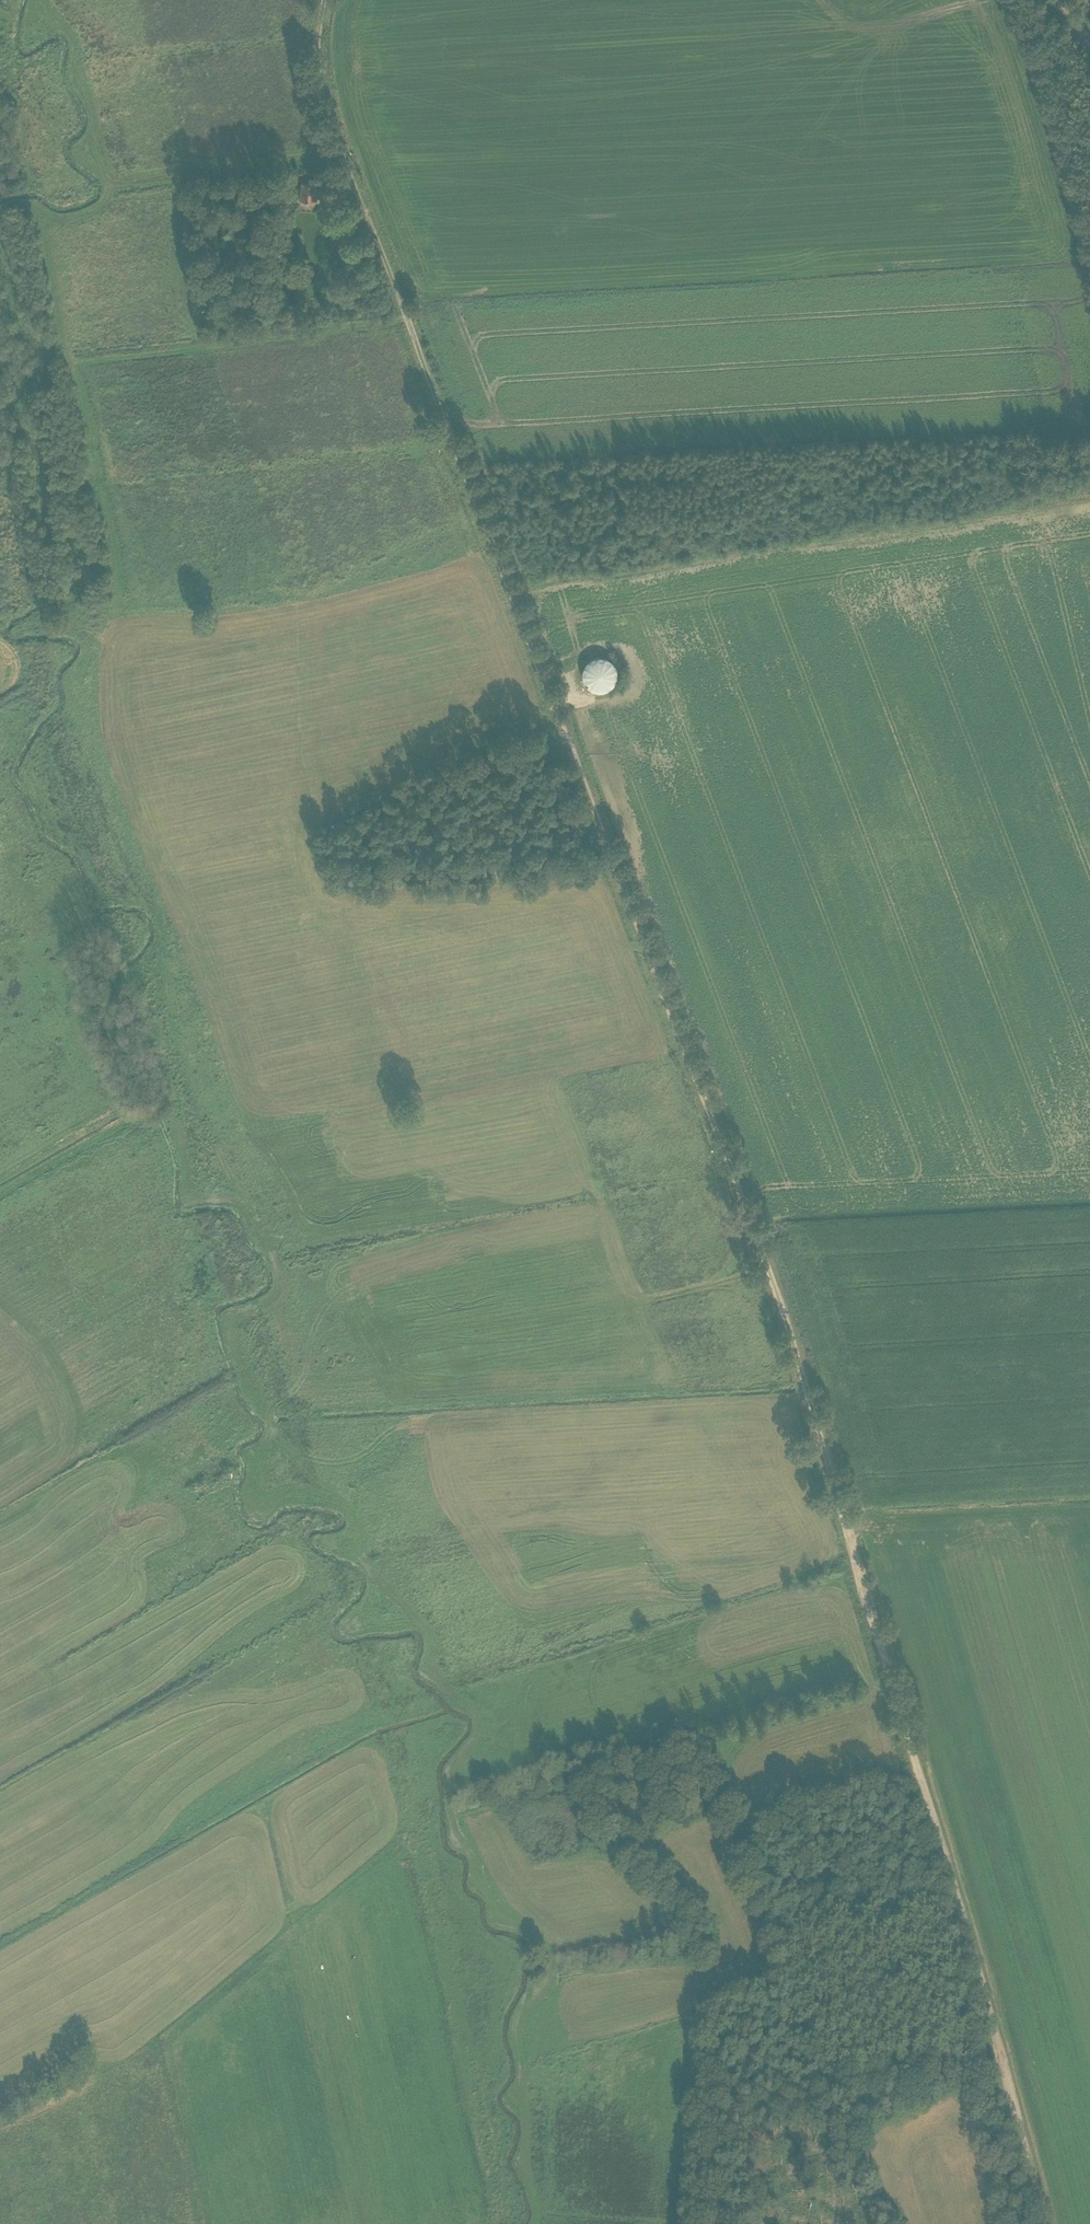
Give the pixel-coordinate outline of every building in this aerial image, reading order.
[(300,200),(316,202),(318,184),(301,182),(300,200)] [(624,681),(610,653),(584,666),(597,694),(624,681)]
